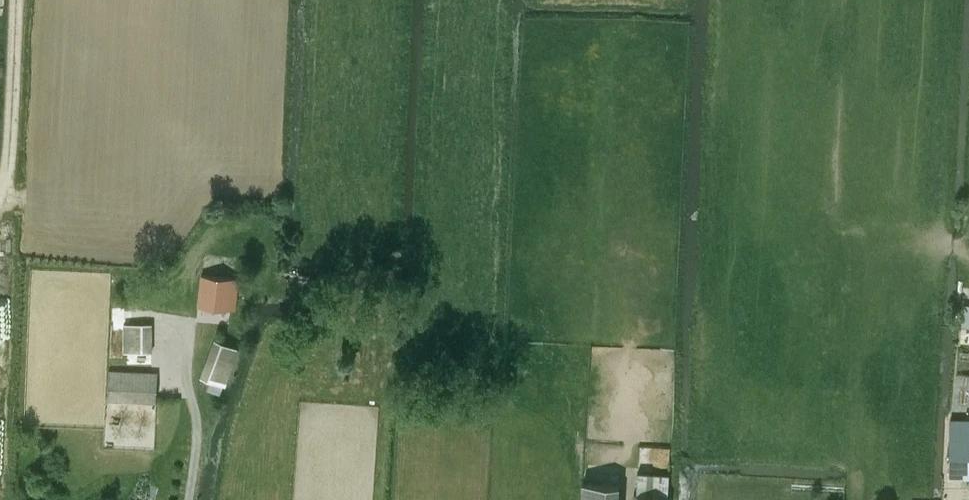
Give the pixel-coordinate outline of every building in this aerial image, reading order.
[(235,309),(239,278),(201,273),(197,305),(235,309)] [(960,326),(968,326),(968,315),(961,314),(960,326)] [(123,323),(123,352),(152,351),(152,323),(123,323)] [(225,385),(239,347),(214,337),(200,374),(225,385)] [(155,398),(156,374),(108,371),(107,395),(155,398)] [(950,418),(949,477),(968,477),(968,419),(950,418)] [(581,499),(616,499),(617,484),(582,482),(581,499)]
